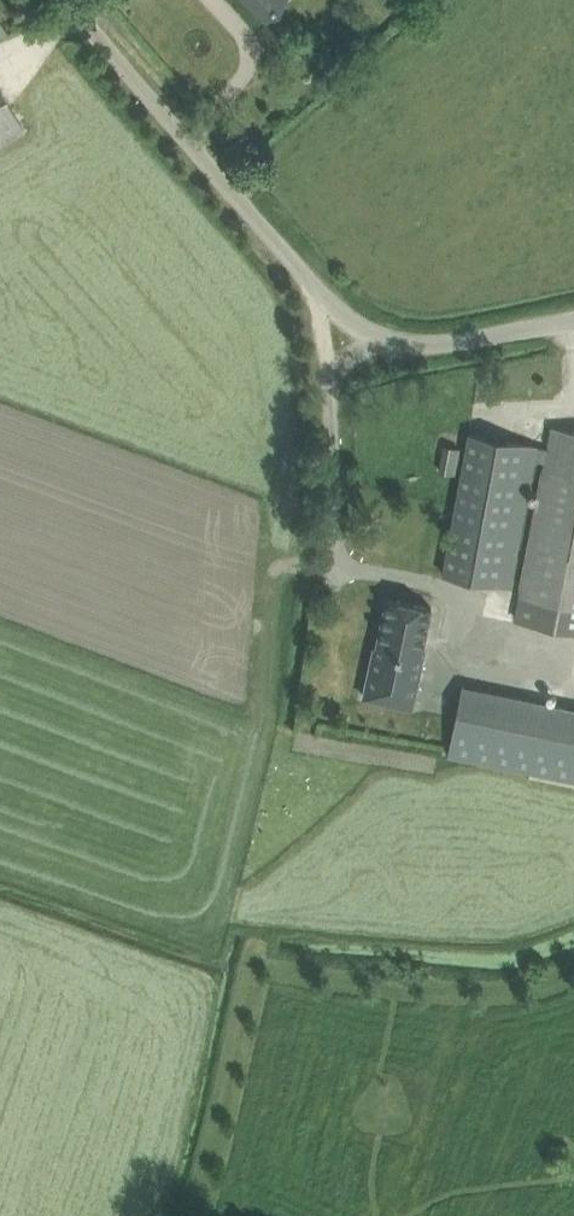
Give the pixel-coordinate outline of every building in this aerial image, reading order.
[(263,16),(264,15),(274,6),(275,8),(278,5),(277,3),(281,0),(248,0),(263,16)] [(10,34),(0,18),(0,40),(10,34)] [(25,130),(0,85),(0,143),(25,130)] [(540,491),(516,620),(573,631),(573,430),(553,426),(549,449),(545,467),(540,491)] [(512,585),(534,468),(538,446),(469,433),(443,573),(512,585)] [(432,606),(389,597),(380,637),(377,636),(365,696),(388,701),(414,706),(426,647),(424,646),(432,606)] [(463,685),(449,753),(573,779),(573,708),(463,685)]
